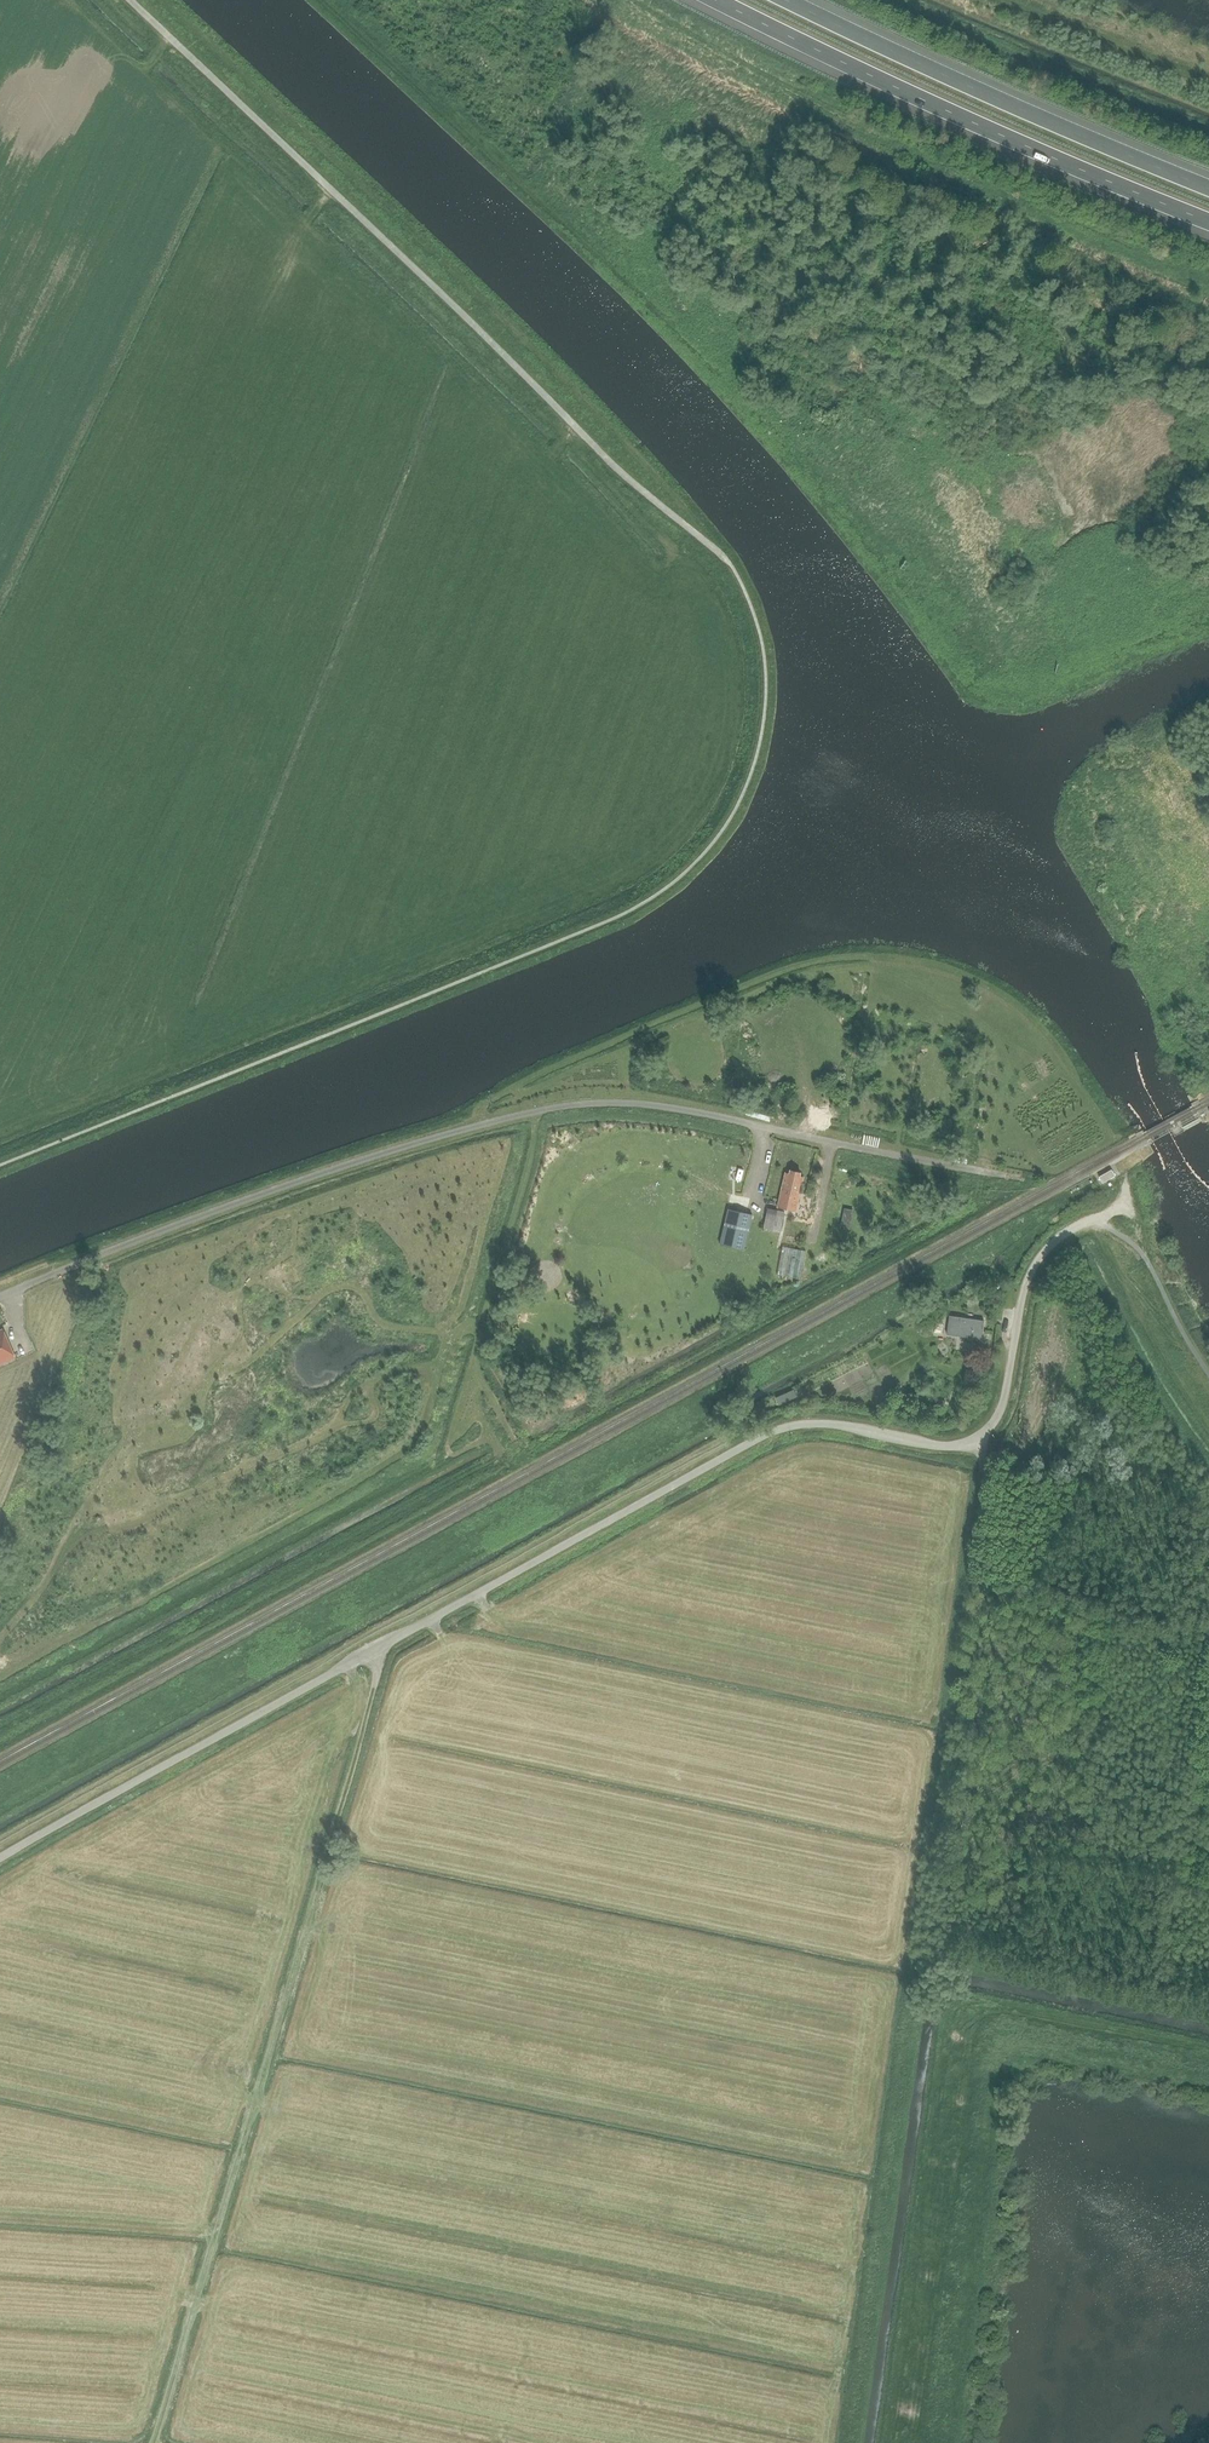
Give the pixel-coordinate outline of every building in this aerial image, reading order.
[(799,1176),(800,1173),(790,1171),(789,1175),(785,1174),(778,1206),(796,1210),(803,1177),(799,1176)] [(1099,1178),(1102,1183),(1113,1176),(1110,1171),(1099,1178)] [(749,1208),(751,1197),(733,1193),(730,1205),(749,1208)] [(768,1207),(763,1228),(779,1232),(784,1211),(768,1207)] [(753,1214),(727,1208),(719,1244),(744,1250),(753,1214)] [(843,1215),(842,1221),(851,1223),(853,1217),(843,1215)] [(804,1250),(782,1246),(777,1275),(799,1279),(804,1250)] [(980,1339),(983,1321),(959,1317),(949,1316),(947,1334),(956,1335),(980,1339)] [(943,1323),(935,1322),(934,1332),(941,1333),(943,1323)] [(16,1357),(3,1329),(0,1331),(0,1364),(16,1357)] [(779,1397),(783,1404),(803,1394),(799,1386),(779,1397)]
